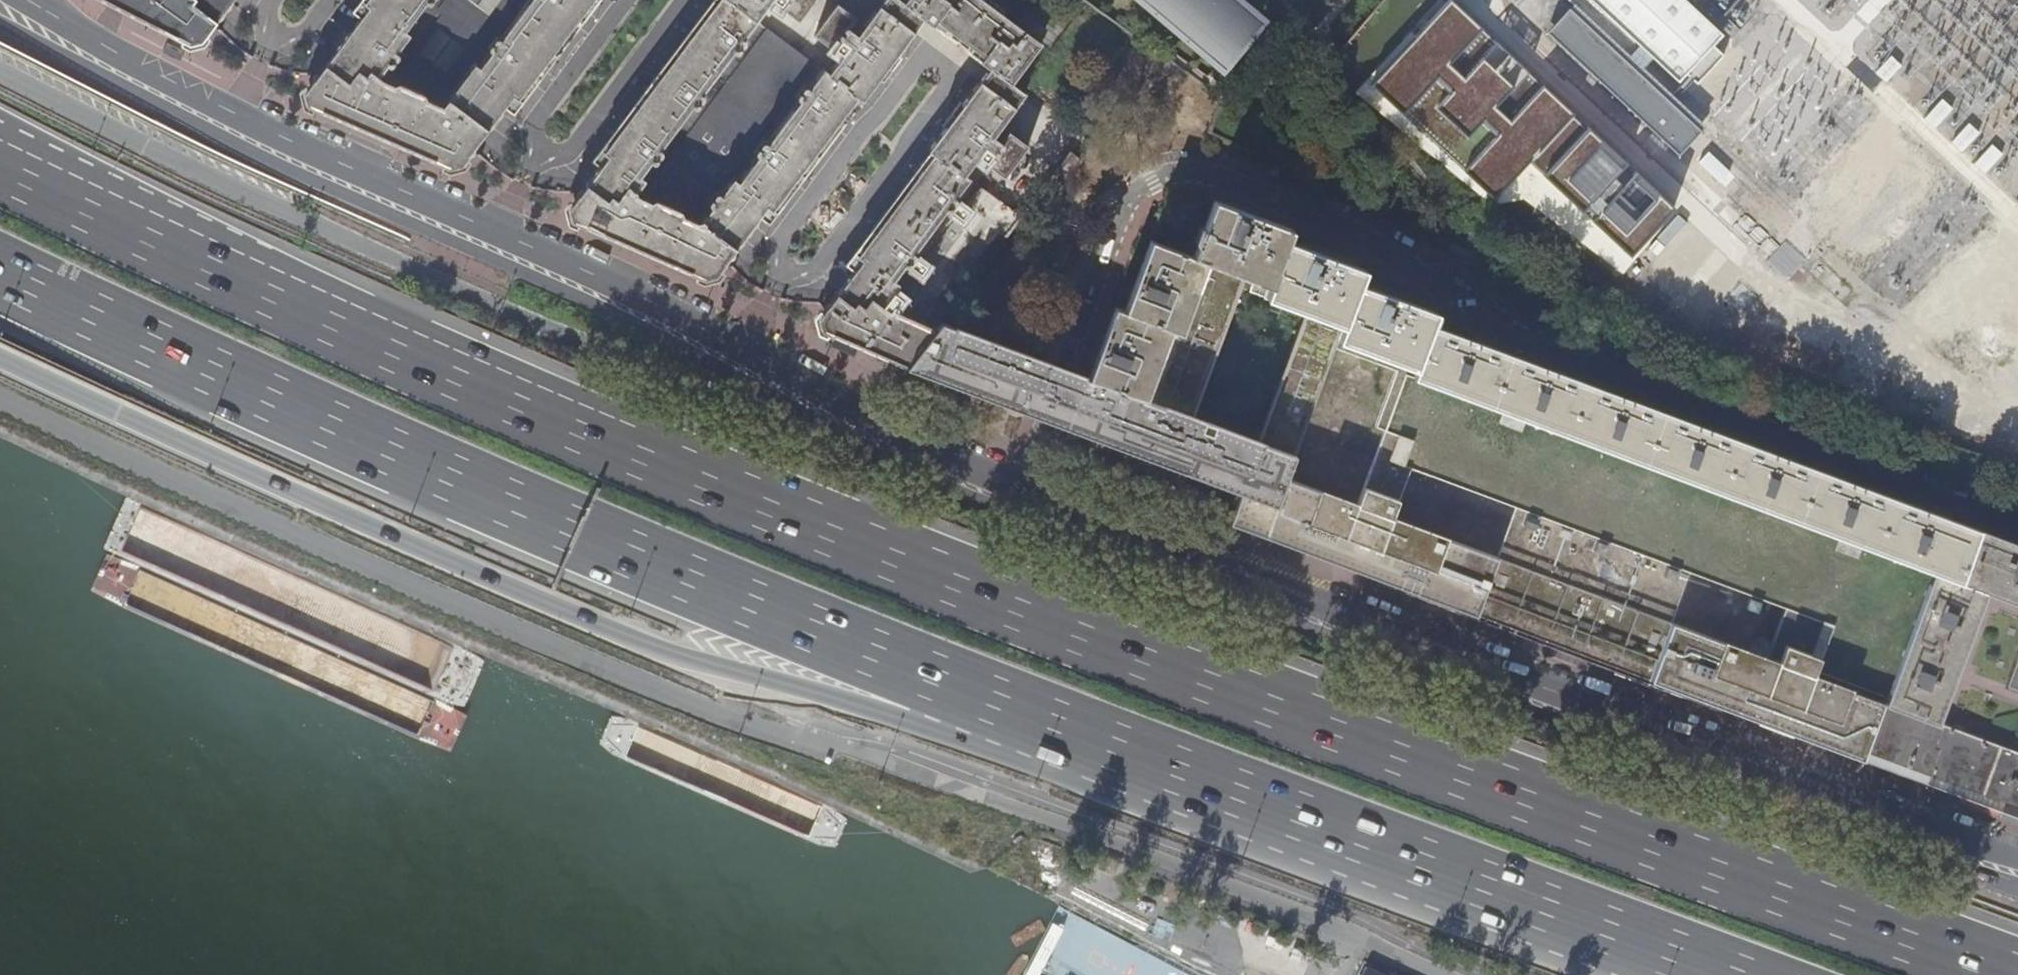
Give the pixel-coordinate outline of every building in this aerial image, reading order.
[(154,27),(189,45),(201,41),(209,30),(212,28),(215,24),(220,18),(232,3),(232,2),(233,0),(102,0),(154,27)] [(308,106),(410,150),(452,168),(464,164),(474,151),(490,129),(492,127),(499,117),(503,112),(513,97),(519,101),(532,84),(534,81),(542,71),(558,48),(576,25),(578,25),(582,18),(587,12),(587,9),(595,0),(367,0),(365,3),(370,8),(350,33),(350,34),(343,43),(340,46),(339,49),(317,77),(305,92),(308,106)] [(711,11),(709,12),(705,16),(669,67),(667,68),(663,73),(658,80),(657,82),(643,100),(623,126),(616,135),(616,137),(603,153),(608,157),(596,171),(593,175),(582,192),(570,208),(572,221),(705,279),(717,275),(727,262),(744,240),(748,236),(755,226),(755,225),(761,217),(768,208),(774,212),(791,189),(801,177),(806,171),(806,169),(822,147),(842,121),(847,115),(847,114),(859,98),(864,102),(893,64),(895,61),(896,59),(925,20),(935,28),(984,64),(990,69),(961,107),(959,109),(955,115),(949,122),(948,124),(928,151),(933,153),(933,154),(920,172),(917,175),(881,225),(879,226),(876,230),(857,256),(861,261),(851,275),(850,275),(835,296),(833,300),(819,318),(822,330),(830,334),(905,367),(925,342),(940,322),(959,297),(1022,217),(971,179),(971,177),(967,174),(987,148),(994,153),(987,164),(1006,178),(1030,147),(1010,132),(1003,143),(994,137),(1026,93),(1013,83),(1043,43),(1004,14),(986,0),(907,0),(905,2),(902,0),(885,0),(859,35),(851,29),(858,18),(839,4),(815,36),(835,50),(842,40),(851,46),(831,72),(826,68),(825,71),(757,21),(773,0),(719,0),(711,11)] [(780,7),(800,22),(817,0),(785,0),(780,7)] [(1211,50),(1246,8),(1236,0),(1151,0),(1211,50)] [(1543,60),(1518,38),(1503,38),(1503,23),(1491,23),(1466,0),(1453,0),(1377,84),(1501,196),(1534,196),(1540,202),(1543,60)] [(1678,78),(1684,71),(1711,42),(1721,32),(1687,0),(1594,0),(1678,78)] [(1570,5),(1546,30),(1678,152),(1702,127),(1570,5)] [(1403,43),(1371,16),(1345,45),(1378,73),(1403,43)] [(1252,37),(1245,31),(1233,47),(1239,52),(1246,47),(1252,37)] [(1684,71),(1698,83),(1725,54),(1711,42),(1684,71)] [(1903,67),(1893,56),(1876,72),(1887,83),(1903,67)] [(1954,106),(1943,97),(1926,116),(1936,126),(1954,106)] [(1978,131),(1967,120),(1950,140),(1961,150),(1978,131)] [(2001,153),(1990,143),(1972,163),(1983,172),(2001,153)] [(1920,188),(1935,162),(1903,144),(1888,170),(1920,188)] [(1081,162),(1080,161),(1071,154),(1054,176),(1070,185),(1081,162)] [(1291,228),(1213,200),(1192,257),(1205,261),(1270,285),(1286,240),(1291,228)] [(1677,253),(1701,231),(1682,211),(1658,233),(1677,253)] [(1112,306),(1086,376),(1144,397),(1170,328),(1179,331),(1205,261),(1192,257),(1146,240),(1121,309),(1112,306)] [(1286,240),(1270,285),(1265,296),(1343,325),(1338,339),(1369,351),(1417,368),(1433,324),(1437,313),(1359,283),(1364,269),(1286,240)] [(1064,368),(1044,360),(1042,360),(1048,340),(1005,324),(997,343),(940,322),(925,342),(905,367),(978,394),(1044,419),(1071,429),(1153,458),(1223,484),(1241,491),(1230,522),(1266,535),(1286,478),(1288,478),(1338,339),(1343,325),(1265,296),(1270,285),(1205,261),(1179,331),(1170,328),(1144,397),(1086,376),(1064,368)] [(1709,427),(1433,324),(1417,368),(1414,376),(1503,408),(1499,421),(1520,428),(1525,417),(1603,445),(1763,505),(1839,534),(1835,546),(1857,554),(1861,542),(1933,568),(1959,578),(1978,528),(1911,503),(1709,427)] [(1369,351),(1338,339),(1288,478),(1286,478),(1266,535),(1284,541),(1287,542),(1417,591),(1788,730),(1863,758),(1883,704),(1884,701),(1895,670),(1933,568),(1861,542),(1857,554),(1835,546),(1839,534),(1763,505),(1603,445),(1525,417),(1520,428),(1499,421),(1503,408),(1414,376),(1417,368),(1369,351)] [(1241,491),(1223,484),(1212,515),(1230,522),(1241,491)] [(1984,534),(1985,531),(1978,528),(1959,578),(1933,568),(1895,670),(1884,701),(1907,710),(1936,720),(1946,693),(1940,691),(1947,675),(1952,676),(1955,667),(1947,664),(1959,621),(1976,562),(1984,534)] [(1984,534),(1976,562),(1959,621),(1947,664),(1955,667),(1965,639),(1960,637),(1967,619),(1972,621),(1985,586),(2012,596),(2011,601),(2017,603),(2017,545),(1984,534)] [(1936,720),(1935,721),(1883,704),(1863,758),(1943,788),(2017,815),(2017,750),(2010,747),(1972,734),(1936,720)] [(1362,974),(1384,974),(1366,966),(1362,974)]
